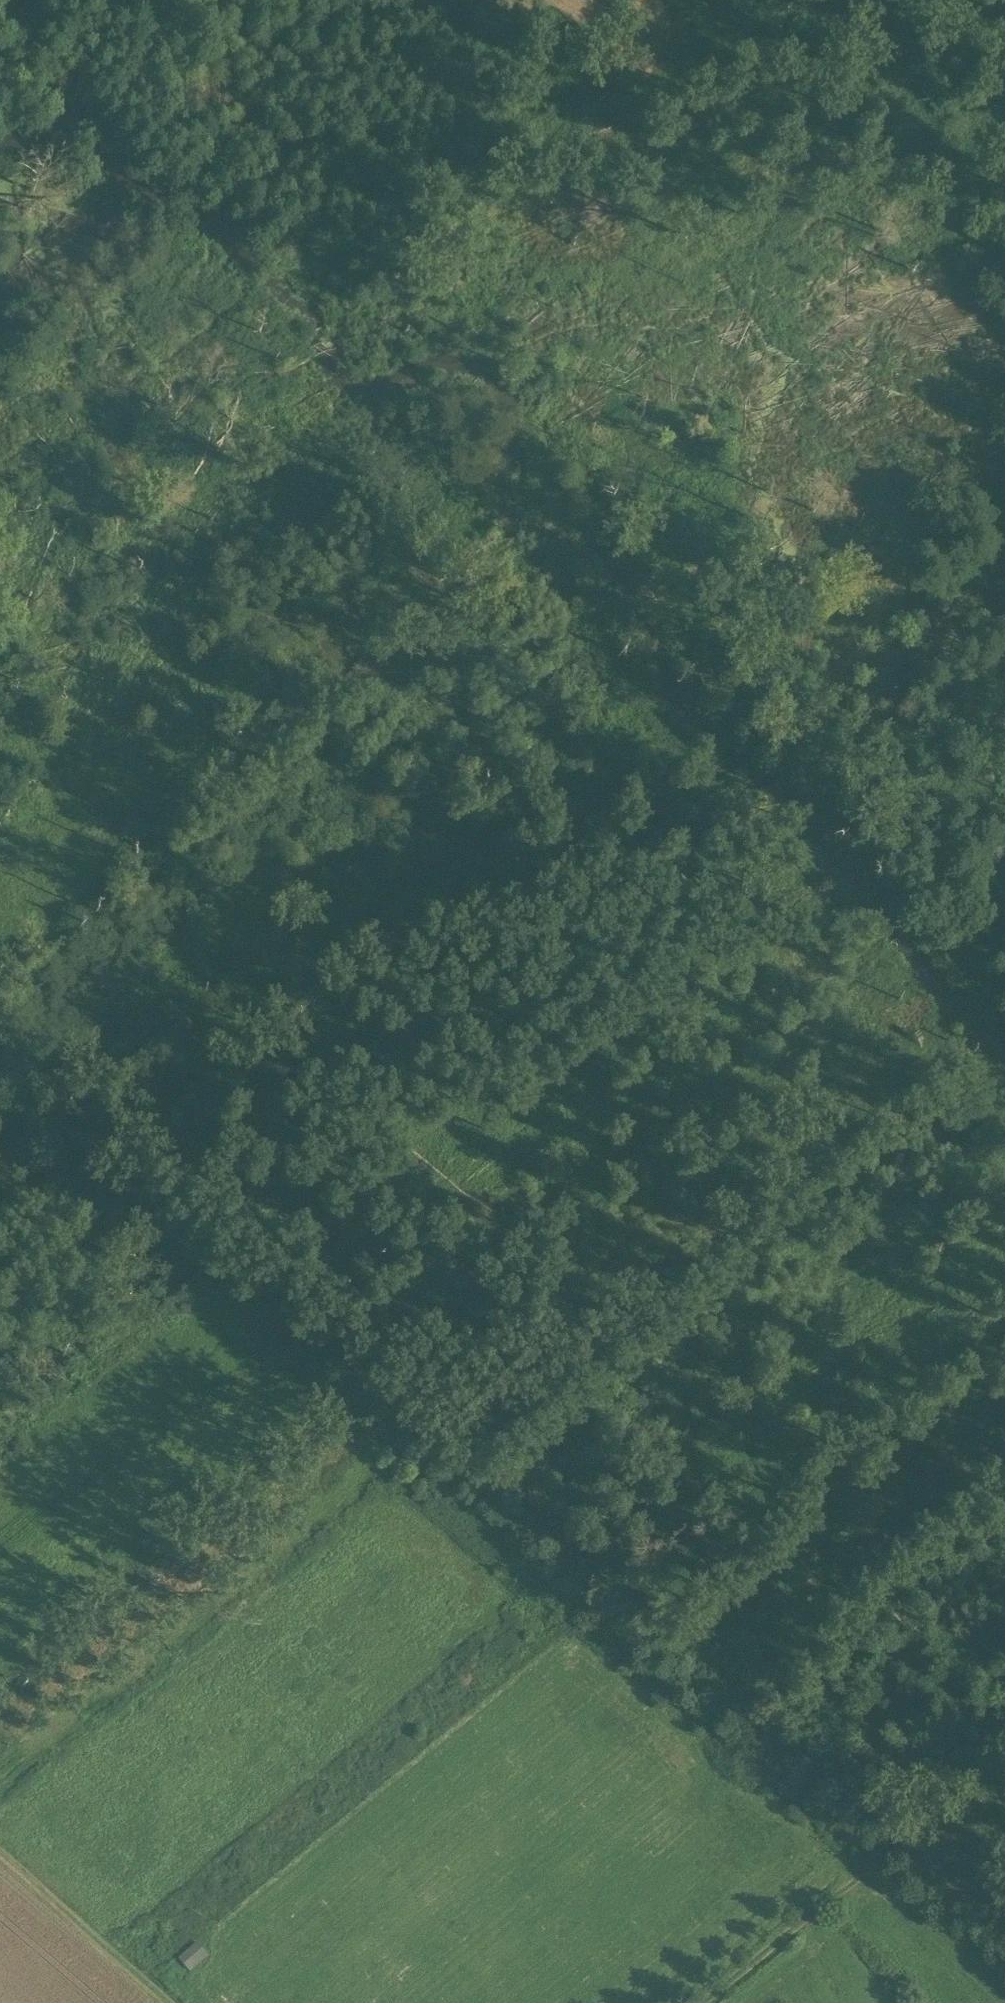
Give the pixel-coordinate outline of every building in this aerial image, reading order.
[(176,1957),(188,1970),(206,1954),(194,1940),(176,1957)]
